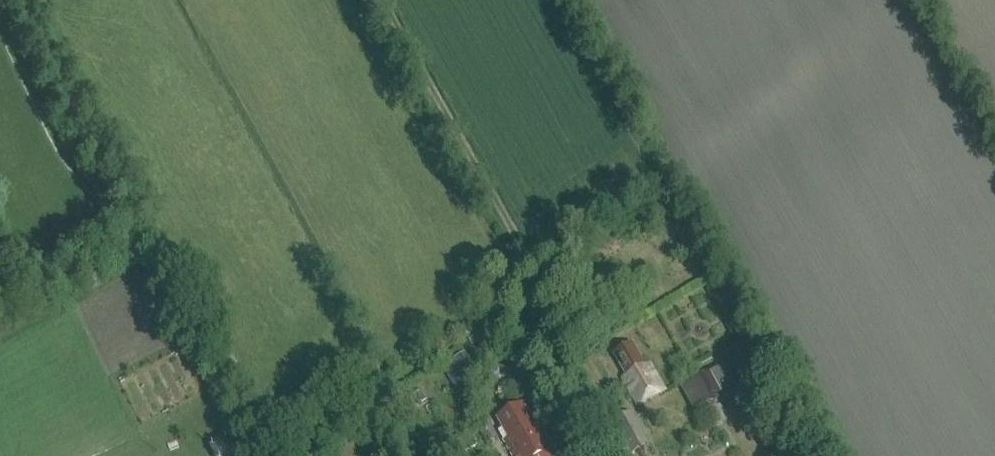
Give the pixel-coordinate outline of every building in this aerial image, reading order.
[(637,408),(666,391),(647,360),(642,361),(632,345),(614,356),(626,379),(622,380),(637,408)] [(477,370),(466,353),(448,364),(459,381),(477,370)] [(726,364),(694,382),(706,403),(738,385),(726,364)] [(522,404),(496,419),(508,438),(503,441),(512,455),(557,455),(559,455),(541,428),(537,421),(533,423),(522,404)] [(633,413),(602,429),(616,455),(630,455),(650,445),(633,413)] [(230,439),(210,448),(214,455),(238,455),(230,439)]
